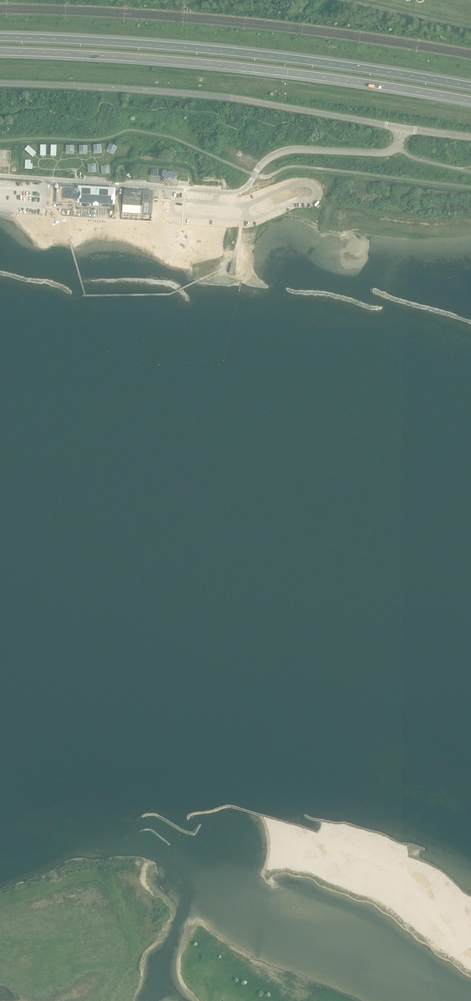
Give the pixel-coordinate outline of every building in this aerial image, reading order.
[(56,188),(57,188),(56,203),(78,204),(78,202),(93,203),(99,203),(114,204),(114,189),(79,187),(79,188),(73,188),(73,189),(65,189),(65,187),(58,187),(58,186),(57,185),(56,184),(55,185),(55,187),(56,188)] [(152,198),(153,191),(143,190),(136,190),(124,190),(122,205),(142,206),(142,213),(150,214),(151,198),(152,198)] [(122,205),(122,212),(142,213),(142,206),(122,205)]
